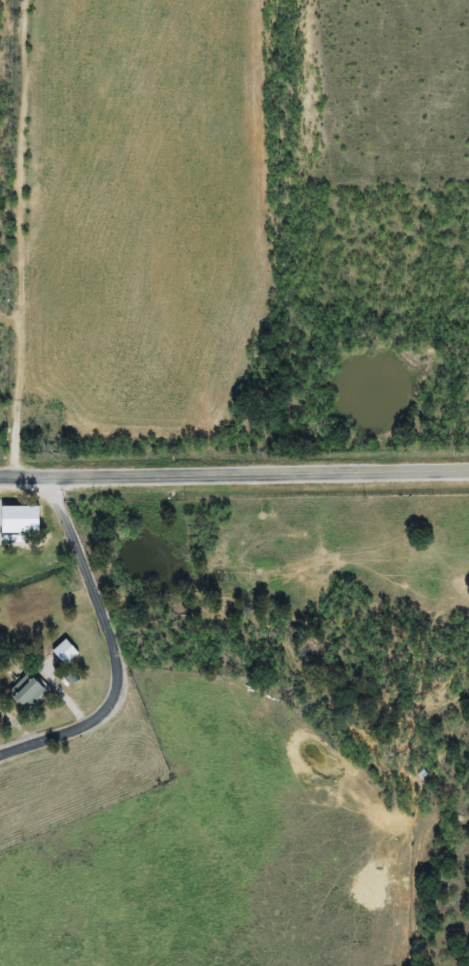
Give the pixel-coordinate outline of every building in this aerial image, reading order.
[(30,710),(50,690),(32,672),(13,691),(30,710)]
